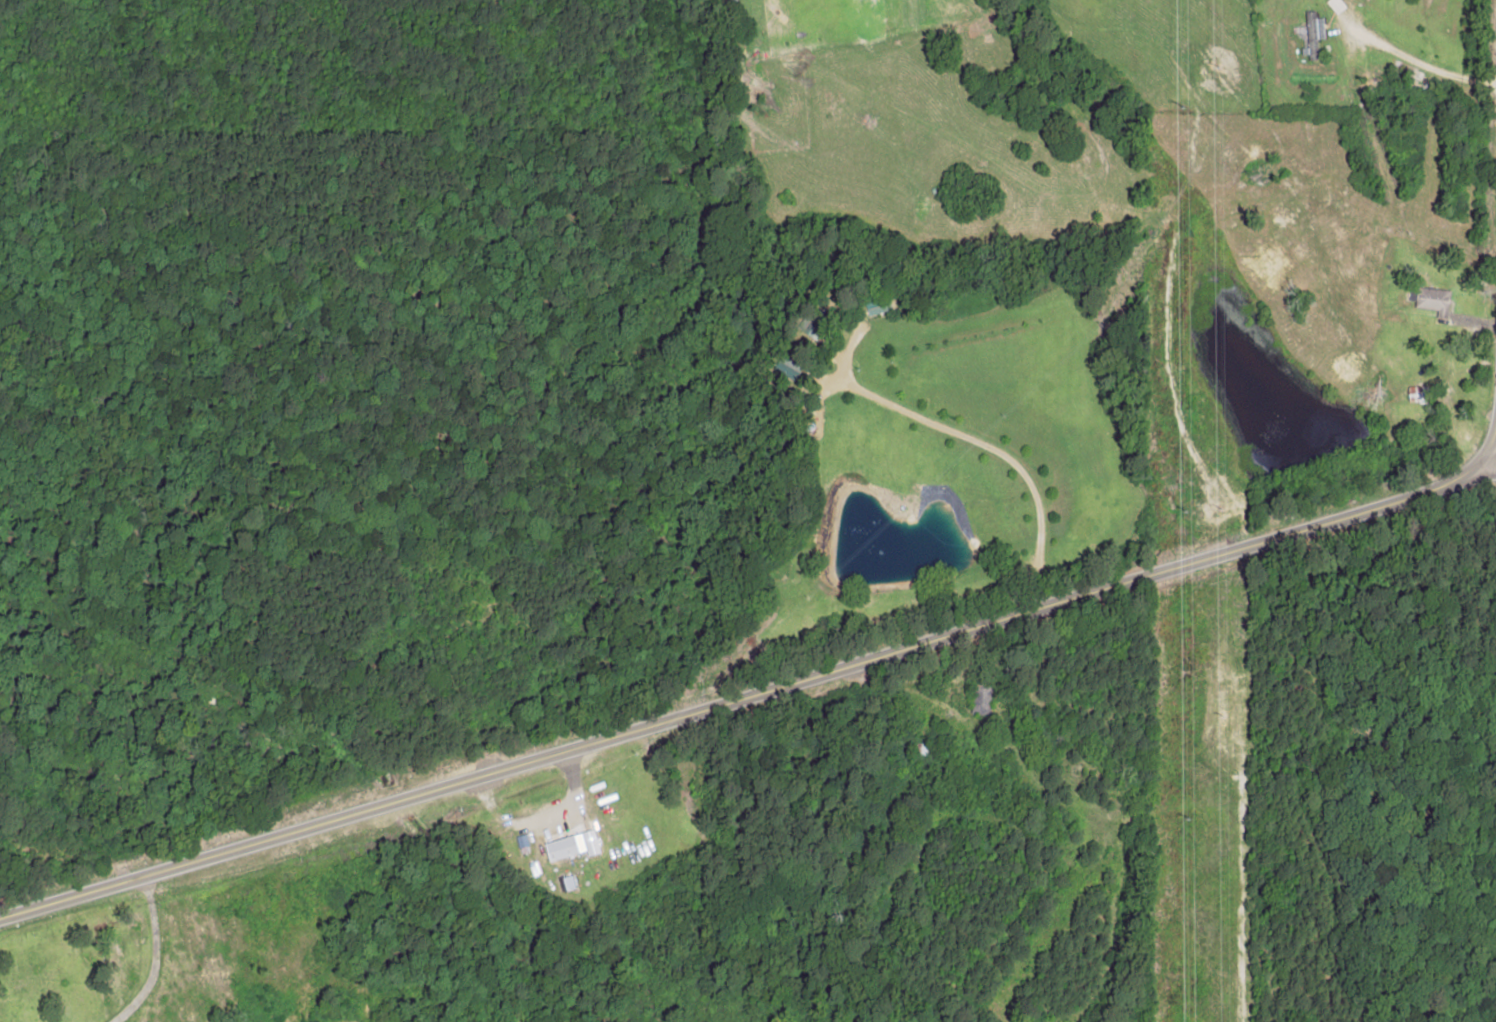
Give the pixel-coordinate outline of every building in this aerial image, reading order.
[(1334,13),(1344,8),(1339,0),(1326,0),(1334,13)] [(1322,17),(1314,17),(1314,10),(1305,11),(1307,59),(1317,59),(1317,38),(1323,38),(1322,17)] [(1436,309),(1435,317),(1447,319),(1450,290),(1416,286),(1414,307),(1436,309)] [(1407,386),(1407,403),(1428,403),(1428,386),(1407,386)] [(598,853),(591,829),(579,833),(586,857),(598,853)] [(547,862),(577,854),(572,835),(542,844),(547,862)]
